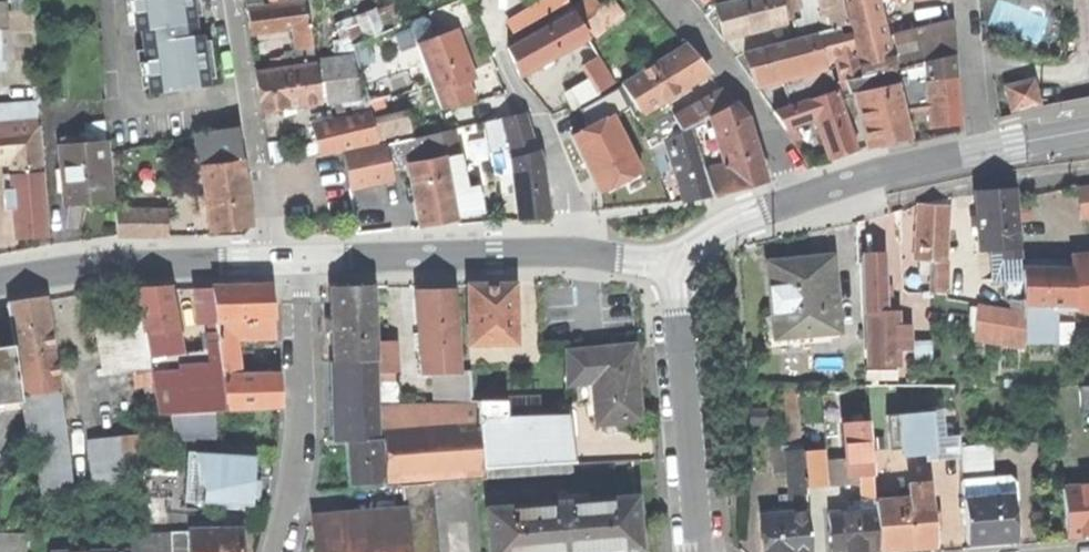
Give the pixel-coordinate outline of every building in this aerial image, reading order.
[(134,32),(140,31),(149,94),(209,85),(202,36),(196,37),(193,17),(191,0),(130,0),(134,32)] [(305,0),(297,1),(300,26),(292,28),(294,48),(311,45),(305,0)] [(582,22),(599,7),(594,0),(583,0),(572,8),(582,22)] [(594,36),(622,12),(612,0),(607,0),(599,7),(582,22),(594,36)] [(800,7),(798,0),(733,0),(716,4),(720,21),(724,37),(786,21),(783,11),(800,7)] [(824,26),(817,0),(798,0),(800,7),(802,18),(796,20),(799,32),(824,26)] [(839,0),(817,0),(824,26),(825,29),(845,24),(839,0)] [(862,74),(880,70),(893,67),(877,0),(843,0),(849,23),(862,74)] [(249,21),(250,33),(292,28),(300,26),(297,1),(247,8),(249,21)] [(512,63),(517,75),(586,37),(572,10),(506,47),(512,63)] [(895,67),(926,59),(954,53),(953,39),(952,21),(886,34),(893,67),(895,67)] [(849,23),(845,24),(825,29),(817,31),(818,33),(825,63),(835,61),(840,80),(862,74),(849,23)] [(391,27),(365,38),(372,56),(398,45),(391,27)] [(415,43),(440,110),(458,103),(472,98),(465,80),(470,70),(455,29),(415,43)] [(753,82),(825,63),(818,33),(746,52),(750,69),(753,82)] [(369,112),(370,118),(376,117),(377,122),(385,121),(377,99),(387,97),(372,56),(365,38),(350,43),(352,51),(369,112)] [(313,60),(311,45),(294,48),(289,52),(275,54),(276,64),(313,60)] [(622,83),(641,113),(708,73),(694,57),(684,46),(622,83)] [(333,99),(340,119),(369,112),(352,51),(319,60),(326,101),(333,99)] [(926,59),(927,79),(956,77),(954,53),(926,59)] [(591,81),(597,92),(613,83),(597,56),(582,65),(591,81)] [(898,82),(901,92),(928,88),(927,79),(926,59),(895,67),(898,82)] [(314,61),(315,64),(320,102),(326,101),(319,60),(314,61)] [(295,106),(320,102),(315,64),(256,72),(258,91),(261,110),(283,107),(295,106)] [(880,70),(883,85),(898,82),(895,67),(893,67),(880,70)] [(840,95),(852,92),(883,85),(880,70),(862,74),(840,80),(837,80),(840,95)] [(946,125),(960,124),(956,77),(927,79),(928,88),(930,106),(931,126),(946,125)] [(1005,86),(1011,109),(1037,103),(1032,80),(1005,86)] [(569,108),(597,92),(591,81),(563,97),(569,108)] [(911,137),(905,109),(901,92),(898,82),(883,85),(852,92),(865,148),(886,143),(911,137)] [(905,109),(930,106),(928,88),(901,92),(905,109)] [(835,89),(775,111),(784,128),(792,125),(814,118),(827,157),(843,152),(855,148),(835,89)] [(690,126),(710,114),(732,102),(724,91),(674,117),(676,121),(681,131),(690,126)] [(746,118),(732,102),(710,114),(719,145),(724,164),(703,169),(711,195),(737,188),(764,181),(746,118)] [(296,113),(295,106),(283,107),(284,115),(296,113)] [(12,176),(42,174),(37,107),(0,109),(0,163),(11,163),(12,176)] [(317,154),(375,141),(372,123),(370,118),(369,112),(340,119),(311,125),(317,154)] [(538,165),(523,114),(502,119),(508,146),(511,161),(520,217),(531,216),(545,215),(538,165)] [(697,150),(719,145),(710,114),(690,126),(697,150)] [(375,141),(410,134),(408,125),(406,116),(385,121),(377,122),(372,123),(375,141)] [(488,149),(508,146),(502,119),(483,123),(488,149)] [(676,121),(654,132),(660,143),(665,140),(681,131),(676,121)] [(800,138),(792,125),(784,128),(793,141),(800,138)] [(701,161),(697,150),(690,126),(681,131),(665,140),(668,151),(673,167),(701,161)] [(205,132),(209,165),(243,161),(238,127),(205,132)] [(440,133),(445,157),(457,154),(452,131),(440,133)] [(644,138),(650,148),(660,143),(654,132),(644,138)] [(390,168),(406,164),(442,157),(445,157),(440,133),(384,144),(389,168),(390,168)] [(654,157),(668,151),(665,140),(660,143),(650,148),(654,157)] [(107,144),(61,147),(66,206),(86,204),(112,202),(107,144)] [(392,178),(390,168),(389,168),(384,144),(342,153),(348,186),(392,178)] [(491,165),(511,161),(508,146),(488,149),(491,165)] [(445,157),(456,216),(480,211),(475,186),(464,189),(457,154),(445,157)] [(454,218),(442,157),(406,164),(418,225),(437,221),(454,218)] [(231,229),(252,227),(243,161),(209,165),(202,166),(211,232),(231,229)] [(703,169),(701,161),(673,167),(683,200),(695,198),(711,195),(703,169)] [(42,174),(12,176),(14,195),(15,208),(17,238),(32,237),(47,236),(42,174)] [(1088,217),(1088,188),(1075,190),(1078,218),(1088,217)] [(988,244),(1013,243),(1014,189),(990,190),(974,191),(977,245),(988,244)] [(6,209),(15,208),(14,195),(5,195),(6,209)] [(930,261),(945,261),(947,207),(932,206),(917,206),(916,260),(930,261)] [(167,210),(118,211),(118,237),(168,236),(167,210)] [(1016,243),(1013,243),(988,244),(990,275),(1002,274),(1008,274),(1007,261),(1017,261),(1016,243)] [(793,262),(767,264),(772,315),(774,338),(827,333),(838,332),(831,258),(793,262)] [(948,261),(945,261),(930,261),(930,287),(935,287),(935,293),(947,293),(948,261)] [(1019,261),(1017,261),(1007,261),(1008,274),(1002,274),(1006,302),(1020,302),(1019,261)] [(1043,262),(1019,261),(1020,302),(1053,303),(1073,301),(1070,262),(1043,262)] [(1071,263),(1070,262),(1073,301),(1077,311),(1088,310),(1088,261),(1071,263)] [(865,262),(866,314),(886,313),(885,262),(873,262),(865,262)] [(469,345),(516,344),(515,284),(489,285),(467,285),(469,345)] [(334,362),(342,362),(378,360),(374,286),(349,287),(331,288),(334,362)] [(206,324),(216,323),(212,287),(194,289),(197,319),(206,324)] [(268,288),(212,287),(216,323),(218,335),(222,367),(240,365),(237,340),(275,339),(272,312),(268,288)] [(153,385),(155,397),(177,394),(174,372),(170,346),(168,329),(177,328),(170,289),(152,290),(139,290),(143,322),(150,364),(150,369),(153,385)] [(434,292),(418,292),(420,333),(420,347),(455,345),(453,291),(434,292)] [(27,303),(8,305),(13,346),(14,354),(53,349),(46,300),(27,303)] [(1020,302),(1021,312),(1022,342),(1054,341),(1053,303),(1020,302)] [(1021,312),(976,305),(973,339),(998,343),(1008,344),(1022,345),(1022,342),(1021,312)] [(886,313),(866,314),(867,365),(897,365),(897,350),(896,325),(896,313),(886,313)] [(828,342),(827,333),(774,338),(772,315),(760,316),(763,348),(828,342)] [(106,371),(150,364),(143,322),(99,329),(106,371)] [(179,345),(177,328),(168,329),(170,346),(179,345)] [(215,412),(227,412),(222,367),(218,335),(207,336),(210,370),(174,372),(177,394),(155,397),(157,415),(170,415),(215,412)] [(378,343),(378,374),(396,373),(395,342),(378,343)] [(456,372),(455,345),(420,347),(420,349),(421,374),(433,373),(456,372)] [(21,400),(20,396),(14,354),(13,346),(0,347),(0,403),(21,400)] [(634,346),(591,350),(594,389),(595,406),(597,424),(640,420),(637,387),(634,346)] [(59,391),(53,349),(14,354),(20,396),(55,391),(59,391)] [(568,387),(577,386),(594,389),(591,350),(565,352),(568,387)] [(346,442),(351,442),(382,440),(381,429),(380,407),(378,360),(342,362),(346,442)] [(241,375),(240,365),(222,367),(227,412),(279,410),(278,374),(241,375)] [(135,388),(153,385),(150,369),(132,372),(135,388)] [(469,372),(456,372),(433,373),(434,403),(470,402),(469,372)] [(785,386),(790,451),(802,450),(797,385),(785,386)] [(579,407),(595,406),(594,389),(577,386),(579,407)] [(62,443),(55,391),(20,396),(21,400),(27,448),(34,447),(62,443)] [(434,403),(380,407),(381,429),(478,424),(481,468),(575,464),(572,417),(506,419),(505,401),(470,402),(434,403)] [(751,424),(767,424),(767,408),(751,408),(751,424)] [(216,436),(215,412),(170,415),(173,439),(216,436)] [(887,416),(890,449),(911,448),(942,445),(942,438),(940,412),(887,416)] [(641,429),(640,420),(597,424),(597,432),(641,429)] [(859,476),(872,475),(868,422),(843,424),(846,460),(847,477),(859,476)] [(382,440),(384,481),(481,476),(481,468),(478,424),(381,429),(382,440)] [(136,435),(120,437),(123,464),(139,462),(136,435)] [(120,437),(90,440),(95,488),(125,485),(123,464),(120,437)] [(959,437),(942,438),(942,445),(911,448),(912,455),(960,452),(959,437)] [(384,484),(384,481),(382,440),(351,442),(353,486),(384,484)] [(64,443),(62,443),(34,447),(41,495),(71,491),(64,443)] [(774,473),(789,472),(788,469),(803,468),(802,452),(802,450),(790,451),(784,452),(784,446),(772,446),(774,473)] [(821,451),(802,452),(803,468),(805,489),(824,487),(821,451)] [(255,456),(188,453),(186,501),(253,505),(254,483),(255,456)] [(961,462),(962,479),(994,477),(992,459),(961,462)] [(840,486),(859,484),(859,476),(847,477),(846,460),(827,462),(829,487),(840,486)] [(177,470),(144,468),(144,494),(176,495),(177,470)] [(789,472),(790,495),(806,494),(805,489),(803,468),(788,469),(789,472)] [(874,498),(872,475),(859,476),(859,484),(861,499),(874,498)] [(990,541),(1014,539),(1011,499),(1017,498),(1016,481),(1009,476),(994,477),(962,479),(968,543),(990,541)] [(907,484),(909,499),(930,497),(929,483),(907,484)] [(400,486),(402,503),(431,500),(430,484),(400,486)] [(1078,487),(1062,488),(1066,535),(1088,534),(1088,486),(1078,487)] [(806,494),(790,495),(792,514),(807,512),(806,494)] [(781,496),(782,508),(787,508),(787,514),(792,514),(790,495),(781,496)] [(908,549),(934,547),(933,526),(931,513),(930,497),(909,499),(874,501),(875,510),(879,551),(908,549)] [(487,511),(489,536),(495,536),(497,551),(609,551),(634,550),(632,525),(638,525),(636,499),(487,511)] [(402,503),(403,519),(433,516),(431,500),(402,503)] [(879,551),(875,510),(858,511),(843,512),(828,514),(832,551),(871,551),(879,551)] [(760,516),(763,551),(810,551),(807,512),(792,514),(787,514),(776,515),(760,516)] [(139,516),(139,531),(156,531),(163,531),(163,516),(139,516)] [(433,516),(403,519),(404,532),(434,530),(433,516)] [(315,551),(406,551),(406,548),(404,532),(403,519),(313,527),(315,551)] [(241,529),(189,530),(189,551),(241,551),(241,529)] [(189,530),(163,531),(156,531),(156,551),(189,551),(189,530)] [(434,530),(404,532),(406,548),(435,546),(434,530)] [(156,531),(139,531),(125,532),(126,551),(156,551),(156,531)] [(27,534),(0,535),(0,551),(27,551),(27,534)]
